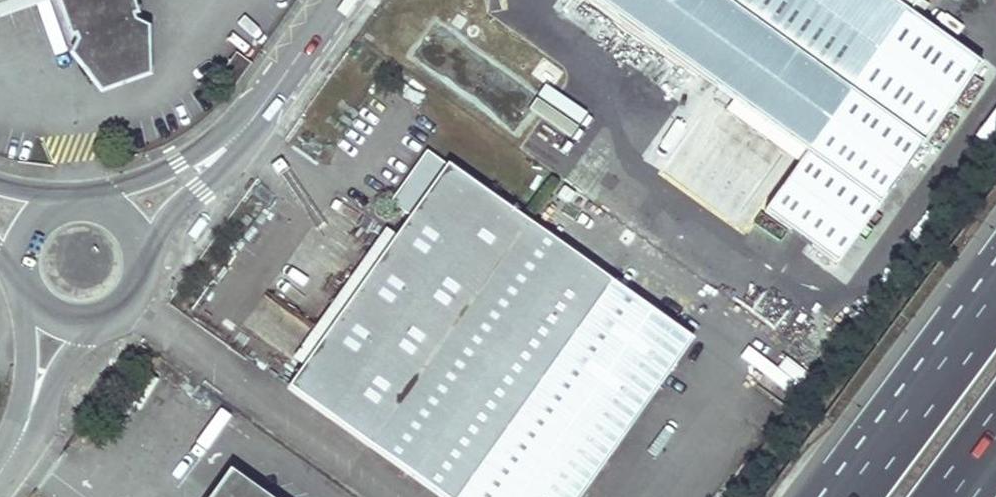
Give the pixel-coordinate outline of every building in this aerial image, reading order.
[(88,45),(84,52),(104,79),(117,69),(134,69),(134,35),(125,31),(115,0),(71,0),(88,45)] [(729,100),(806,155),(764,213),(836,265),(980,65),(907,13),(916,0),(591,0),(729,100)] [(233,89),(250,64),(235,54),(217,78),(233,89)] [(427,152),(390,203),(412,219),(290,390),(441,496),(579,496),(691,341),(427,152)] [(298,345),(304,320),(289,316),(292,302),(259,294),(250,333),(298,345)] [(228,474),(211,496),(260,496),(228,474)]
